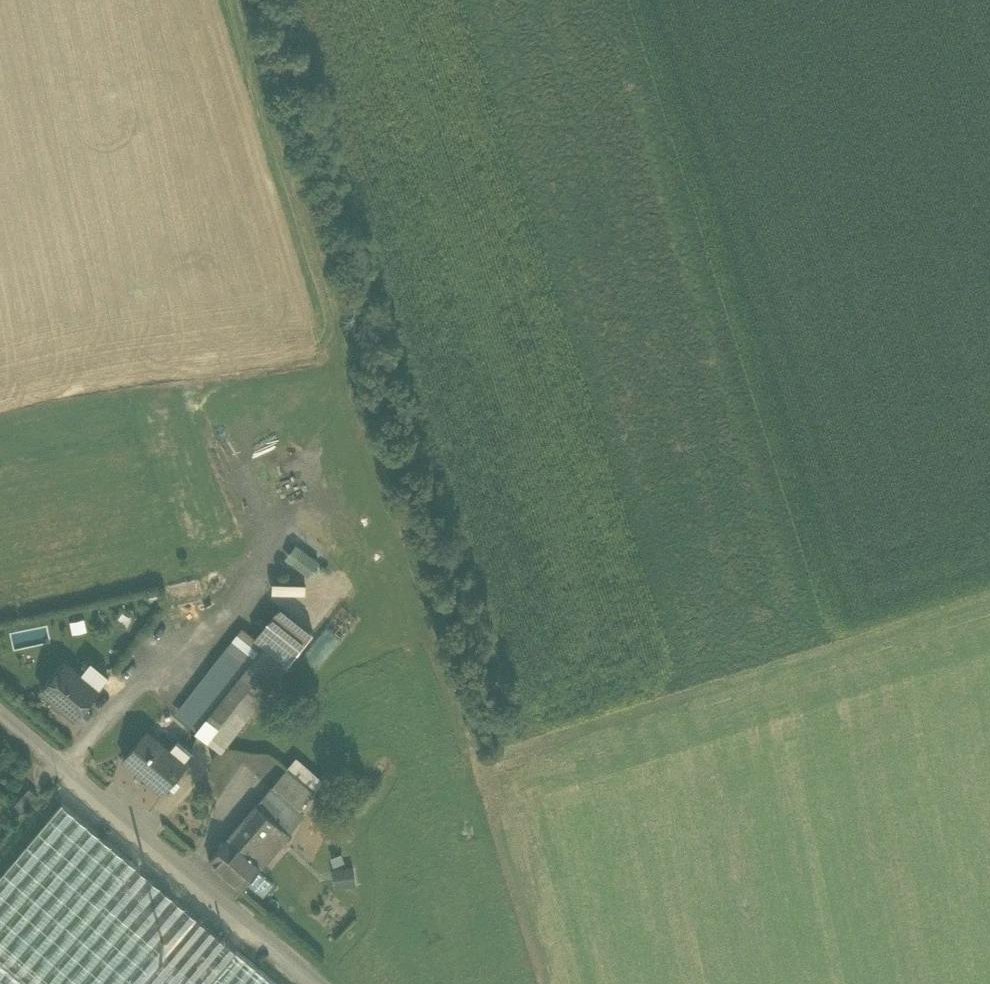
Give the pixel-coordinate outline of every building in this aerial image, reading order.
[(294,542),(284,558),(308,575),(319,558),(294,542)] [(255,637),(288,664),(313,632),(280,606),(255,637)] [(264,646),(244,629),(176,717),(197,732),(264,646)] [(197,732),(221,751),(270,687),(288,665),(264,646),(197,732)] [(42,692),(74,719),(98,691),(80,675),(66,663),(42,692)] [(89,664),(80,675),(98,691),(108,680),(89,664)] [(123,760),(162,794),(186,765),(184,764),(170,751),(147,732),(123,760)] [(177,742),(170,751),(184,764),(192,754),(177,742)] [(296,758),(285,770),(312,793),(322,781),(296,758)] [(271,788),(297,811),(312,793),(285,770),(271,788)] [(209,862),(242,890),(289,834),(284,829),(299,812),(297,811),(271,788),(255,807),(209,862)] [(15,807),(22,814),(37,798),(28,791),(15,807)] [(62,804),(0,877),(0,983),(275,983),(62,804)] [(354,884),(351,865),(331,868),(334,887),(354,884)]
